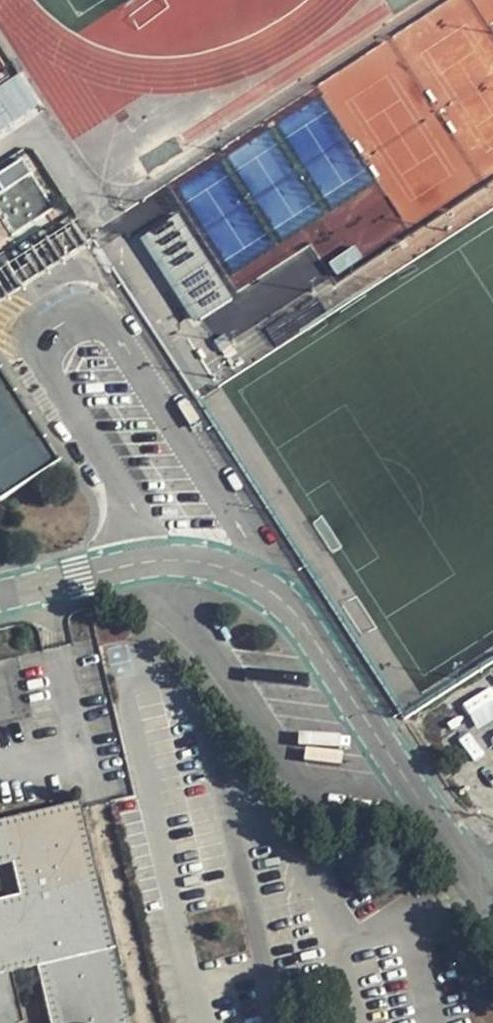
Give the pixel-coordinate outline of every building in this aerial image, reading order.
[(12,77),(0,85),(0,132),(34,110),(12,77)] [(0,173),(0,216),(13,235),(51,210),(19,161),(0,173)] [(178,212),(140,235),(192,323),(231,300),(178,212)] [(75,227),(24,259),(27,264),(11,275),(19,287),(85,243),(75,227)] [(353,246),(328,261),(335,273),(360,258),(353,246)] [(54,465),(0,381),(0,500),(54,465)] [(75,807),(0,825),(0,867),(16,863),(23,896),(0,901),(0,1022),(19,1022),(8,975),(41,967),(54,1022),(126,1022),(75,807)] [(23,896),(16,863),(0,867),(0,901),(23,896)] [(19,1022),(54,1022),(41,967),(8,975),(19,1022)]
